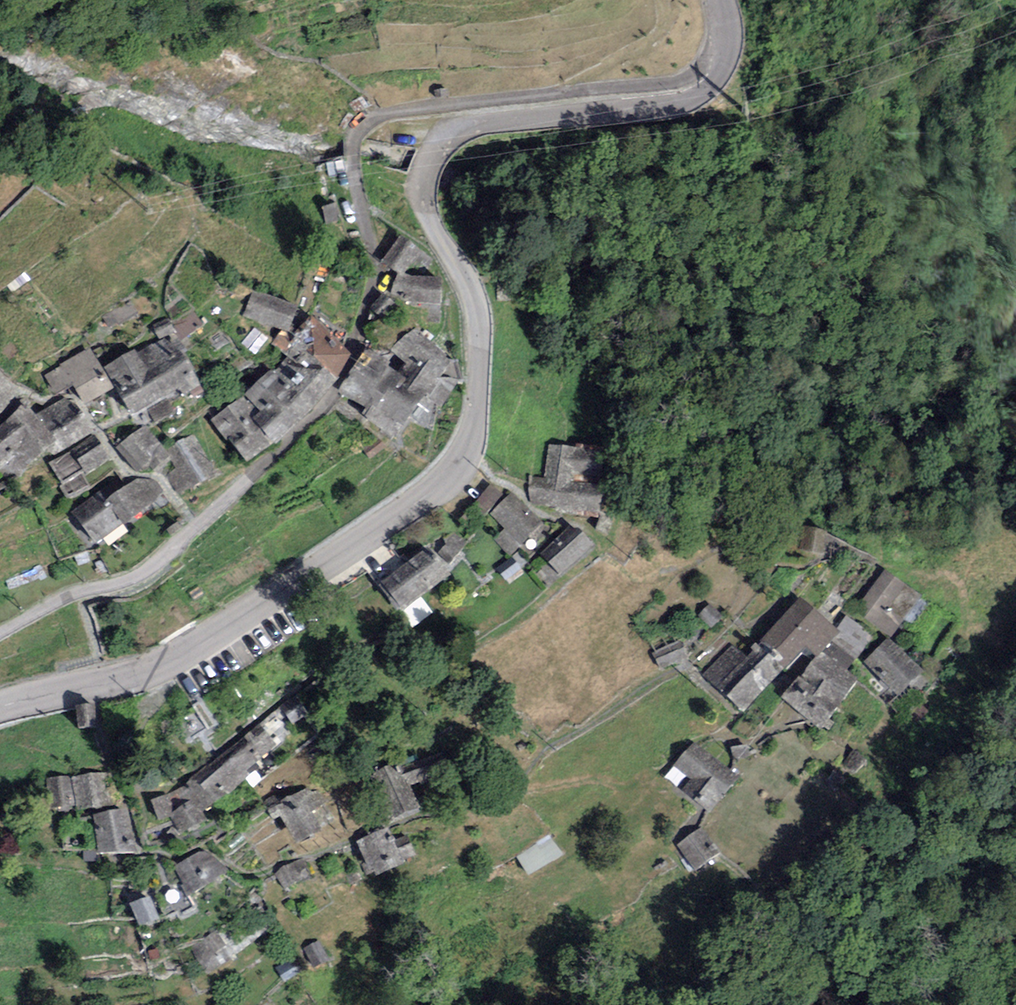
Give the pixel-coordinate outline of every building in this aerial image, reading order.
[(417,252),(401,240),(384,262),(400,274),(417,252)] [(409,280),(399,276),(393,292),(409,298),(438,300),(439,281),(409,280)] [(298,304),(250,286),(241,311),(289,329),(298,304)] [(391,300),(384,296),(370,313),(381,321),(394,306),(391,300)] [(353,362),(312,317),(294,335),(297,340),(338,385),(353,362)] [(452,368),(414,335),(392,353),(407,368),(399,380),(426,399),(415,415),(435,428),(459,388),(444,384),(452,368)] [(231,411),(211,424),(249,468),(274,449),(277,452),(309,421),(338,385),(297,340),(291,348),(279,338),(272,346),(287,360),(231,411)] [(172,342),(112,374),(136,419),(196,387),(172,342)] [(91,349),(45,376),(57,393),(73,383),(87,402),(108,389),(103,380),(102,368),(91,349)] [(390,368),(369,353),(339,395),(365,414),(361,418),(395,442),(415,415),(426,399),(399,380),(388,372),(390,368)] [(13,397),(0,386),(0,413),(13,397)] [(4,461),(16,472),(49,446),(53,454),(87,433),(67,402),(36,419),(26,408),(0,427),(0,463),(4,461)] [(143,432),(122,453),(143,473),(164,452),(143,432)] [(214,476),(192,436),(166,450),(177,471),(170,474),(180,494),(214,476)] [(72,452),(49,465),(69,500),(90,489),(85,480),(113,463),(104,447),(78,462),(72,452)] [(602,454),(548,449),(543,515),(597,519),(602,454)] [(117,497),(109,487),(73,515),(97,545),(123,524),(126,529),(167,496),(156,482),(137,481),(117,497)] [(542,526),(513,495),(491,515),(505,530),(495,539),(510,555),(542,526)] [(591,548),(571,526),(538,557),(558,579),(591,548)] [(829,537),(803,531),(798,550),(824,556),(829,537)] [(427,552),(379,590),(400,618),(449,580),(427,552)] [(522,570),(511,556),(498,568),(508,581),(522,570)] [(921,596),(883,569),(854,610),(892,636),(921,596)] [(839,630),(801,602),(747,660),(730,645),(703,675),(745,713),(804,648),(816,655),(839,630)] [(726,620),(711,606),(697,617),(713,634),(726,620)] [(887,638),(864,662),(899,695),(922,671),(887,638)] [(683,643),(654,654),(661,672),(690,661),(683,643)] [(860,681),(820,653),(782,696),(819,729),(860,681)] [(307,717),(295,698),(279,708),(291,727),(307,717)] [(94,709),(75,711),(77,735),(96,733),(94,709)] [(274,744),(260,728),(188,785),(147,804),(160,824),(172,819),(182,835),(209,823),(200,809),(216,801),(247,774),(245,768),(274,744)] [(737,777),(693,741),(663,777),(707,813),(737,777)] [(444,756),(372,781),(387,824),(421,812),(413,788),(451,775),(444,756)] [(108,773),(47,780),(50,813),(77,810),(78,814),(112,810),(108,773)] [(278,795),(263,804),(275,824),(280,821),(296,847),(321,833),(311,816),(329,805),(320,790),(314,794),(309,785),(282,801),(278,795)] [(127,812),(93,819),(101,850),(133,848),(127,812)] [(703,828),(677,844),(694,870),(719,854),(703,828)] [(391,832),(362,844),(371,863),(365,866),(368,871),(375,868),(377,874),(405,863),(402,857),(413,853),(406,837),(395,842),(391,832)] [(202,856),(176,867),(190,899),(214,886),(230,872),(212,856),(202,856)] [(313,880),(304,861),(275,875),(283,893),(313,880)] [(151,899),(130,907),(140,931),(161,923),(151,899)] [(234,962),(216,933),(192,949),(208,976),(234,962)] [(320,941),(303,950),(314,972),(331,963),(320,941)]
